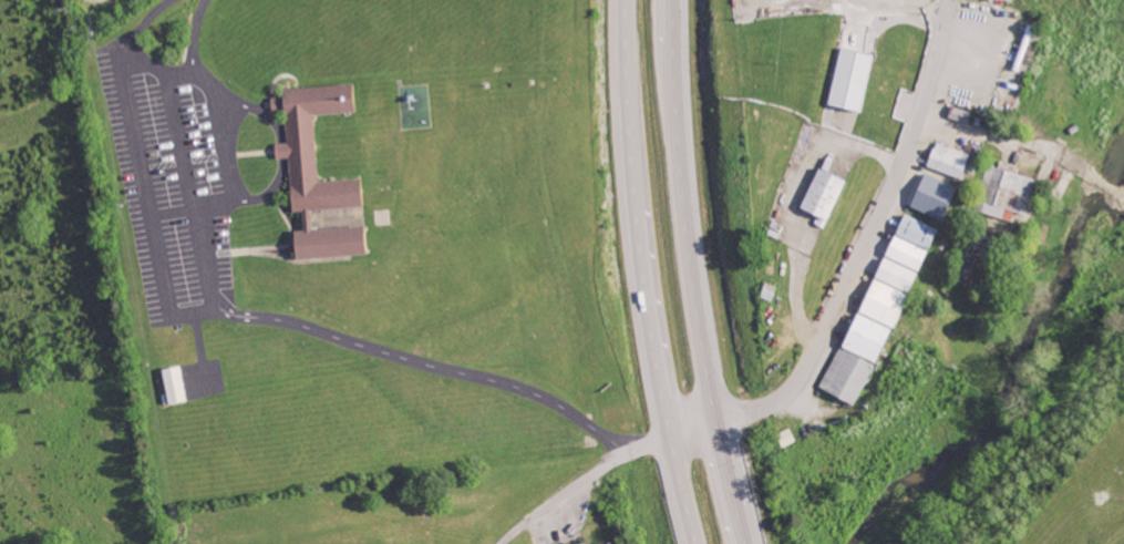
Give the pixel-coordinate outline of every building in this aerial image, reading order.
[(861,112),(874,55),(841,48),(829,105),(861,112)] [(272,97),(273,115),(285,114),(287,142),(276,143),(277,159),(289,157),(293,212),(303,212),(304,230),(295,231),(297,259),(368,254),(366,226),(312,229),(311,210),(363,206),(361,178),(319,181),(314,114),(356,112),(354,84),(284,89),(285,96),(272,97)] [(928,166),(961,179),(970,154),(937,141),(928,166)] [(1035,178),(1015,172),(1017,165),(1001,160),(999,167),(987,164),(981,187),(989,189),(983,212),(1011,220),(1014,210),(1025,213),(1035,178)] [(802,208),(819,216),(815,224),(826,228),(846,180),(819,168),(802,208)] [(912,206),(944,220),(958,187),(926,173),(912,206)] [(932,248),(939,226),(904,215),(898,237),(932,248)] [(927,249),(893,235),(846,349),(881,363),(927,249)] [(857,404),(875,363),(838,348),(821,389),(857,404)] [(186,402),(182,367),(164,369),(168,404),(186,402)]
